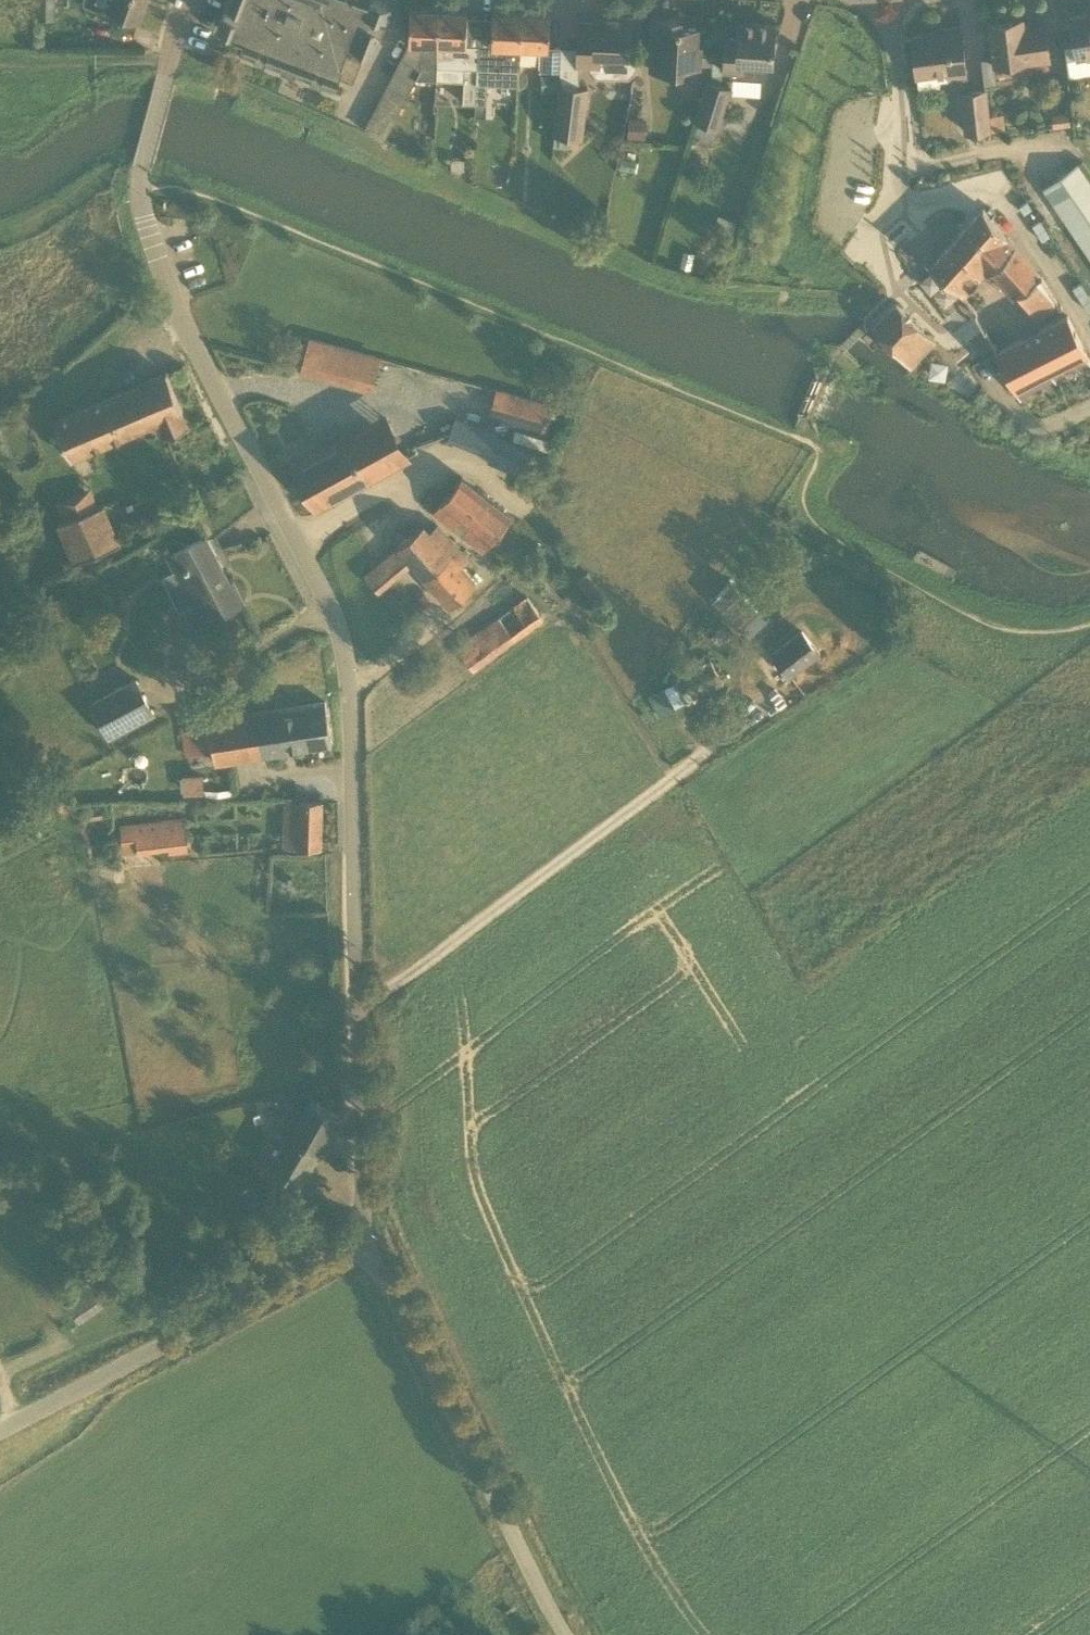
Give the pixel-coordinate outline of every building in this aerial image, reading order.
[(54,0),(37,0),(37,18),(54,18),(54,0)] [(103,5),(107,6),(103,16),(121,22),(125,13),(140,18),(146,0),(105,0),(103,5)] [(223,28),(246,36),(243,43),(337,79),(338,76),(353,82),(362,60),(345,53),(349,42),(367,49),(386,2),(381,0),(234,0),(223,28)] [(437,59),(439,8),(411,7),(409,42),(402,57),(393,74),(412,85),(421,68),(420,67),(419,58),(437,59)] [(475,102),(478,67),(479,43),(467,42),(468,10),(439,8),(437,59),(438,59),(437,66),(437,77),(465,78),(463,102),(475,102)] [(488,83),(488,68),(518,69),(519,48),(521,12),(493,11),(492,43),(479,43),(478,67),(475,102),(486,103),(488,83)] [(521,12),(519,48),(540,49),(539,69),(559,70),(560,47),(549,46),(551,13),(521,12)] [(1089,54),(1089,13),(1070,16),(1076,57),(1077,56),(1089,54)] [(630,53),(631,16),(594,15),(594,21),(579,21),(578,65),(601,66),(601,52),(630,53)] [(1023,23),(1022,17),(990,21),(993,43),(994,65),(1012,63),(1012,66),(1050,61),(1045,21),(1023,23)] [(680,27),(681,19),(666,18),(665,26),(653,25),(651,70),(682,71),(682,65),(700,66),(701,46),(697,46),(698,27),(680,27)] [(722,68),(731,69),(731,77),(764,79),(770,69),(770,63),(773,63),(775,24),(752,22),(751,29),(739,28),(738,37),(726,36),(724,57),(712,56),(711,81),(721,81),(722,68)] [(966,75),(962,25),(939,27),(940,32),(912,34),(916,73),(948,70),(948,77),(966,75)] [(559,73),(541,74),(542,91),(560,89),(559,73)] [(393,74),(387,86),(406,96),(412,85),(393,74)] [(720,126),(732,88),(708,80),(696,119),(720,126)] [(583,136),(589,88),(561,84),(555,133),(569,135),(583,136)] [(401,107),(406,96),(387,86),(381,97),(401,107)] [(964,132),(991,129),(987,89),(960,92),(964,132)] [(381,97),(375,108),(395,118),(401,107),(381,97)] [(475,102),(474,115),(485,116),(486,103),(475,102)] [(395,118),(375,108),(370,119),(389,129),(395,118)] [(1069,112),(1052,114),(1054,127),(1071,125),(1069,112)] [(629,117),(628,137),(645,138),(647,119),(629,117)] [(389,129),(370,119),(364,130),(384,140),(389,129)] [(555,133),(554,145),(568,147),(569,135),(555,133)] [(1079,162),(1042,188),(1069,227),(1089,258),(1089,178),(1079,162)] [(1041,275),(983,207),(931,266),(960,293),(963,298),(981,287),(976,279),(987,271),(992,279),(998,275),(1013,295),(1017,293),(1031,320),(1057,306),(1041,275)] [(913,369),(937,345),(897,303),(872,327),(873,328),(913,369)] [(1034,342),(1058,378),(1089,357),(1089,353),(1068,320),(1034,342)] [(302,370),(372,389),(381,355),(311,337),(302,370)] [(1058,378),(1034,342),(1001,364),(1025,400),(1058,378)] [(189,427),(182,411),(183,411),(167,373),(65,413),(55,417),(72,460),(156,425),(157,426),(164,424),(169,436),(189,427)] [(544,428),(550,405),(497,391),(491,413),(544,428)] [(516,472),(525,448),(496,436),(497,434),(455,418),(448,438),(490,454),(487,461),(516,472)] [(387,467),(366,427),(295,466),(317,507),(407,458),(407,457),(387,467)] [(484,552),(513,516),(462,477),(433,512),(454,529),(463,518),(470,524),(461,535),(484,552)] [(121,546),(105,505),(60,523),(76,564),(121,546)] [(398,547),(426,579),(459,551),(437,524),(430,531),(424,524),(398,547)] [(233,581),(230,583),(206,537),(168,556),(202,622),(224,610),(244,601),(233,581)] [(449,607),(476,584),(459,564),(465,559),(459,551),(426,579),(449,607)] [(472,669),(543,618),(528,597),(457,648),(472,669)] [(797,684),(826,662),(803,631),(773,653),(797,684)] [(685,704),(724,684),(710,658),(672,679),(685,704)] [(92,703),(109,736),(155,712),(138,680),(92,703)] [(218,764),(332,743),(326,702),(246,715),(246,717),(211,723),(215,749),(218,764)] [(203,770),(182,772),(184,791),(205,789),(203,770)] [(321,846),(322,801),(300,801),(300,846),(321,846)] [(189,846),(186,817),(120,824),(122,839),(137,837),(138,852),(171,848),(189,846)] [(252,1262),(258,1274),(269,1268),(263,1256),(252,1262)]
